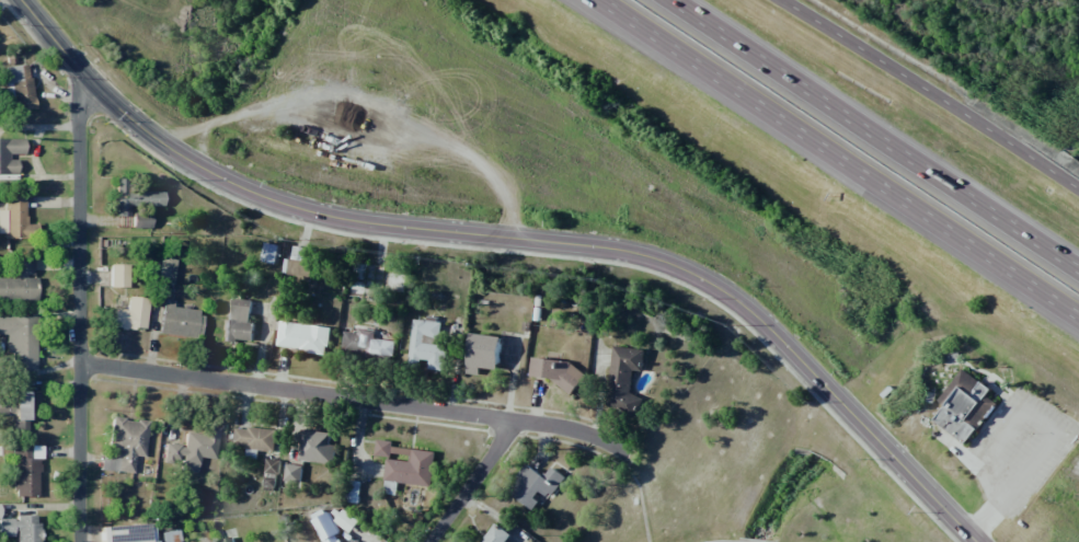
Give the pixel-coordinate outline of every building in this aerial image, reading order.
[(28,64),(4,66),(8,111),(32,110),(28,64)] [(0,138),(0,173),(17,173),(17,156),(24,156),(24,138),(0,138)] [(162,206),(162,191),(125,191),(125,178),(114,178),(114,216),(128,216),(128,206),(162,206)] [(36,236),(36,223),(25,224),(25,197),(3,197),(3,210),(0,210),(0,237),(36,236)] [(131,228),(150,228),(150,216),(131,215),(131,228)] [(276,264),(279,246),(265,243),(262,262),(276,264)] [(312,262),(303,261),(305,249),(293,247),(291,260),(284,259),(281,275),(309,280),(312,262)] [(156,333),(198,336),(200,309),(171,307),(174,259),(161,258),(156,333)] [(35,300),(35,260),(16,260),(16,277),(0,277),(0,300),(35,300)] [(128,264),(109,265),(109,287),(128,287),(128,264)] [(147,298),(127,296),(126,310),(113,308),(111,326),(143,330),(147,298)] [(251,300),(227,299),(224,342),(237,343),(237,340),(253,341),(254,323),(250,323),(251,300)] [(35,316),(0,316),(0,334),(5,334),(5,353),(10,353),(10,371),(35,371),(35,316)] [(410,365),(424,366),(424,370),(444,372),(446,346),(439,346),(440,322),(413,321),(410,365)] [(330,328),(279,322),(277,348),(327,353),(330,328)] [(395,341),(374,340),(375,330),(358,328),(358,333),(344,331),(342,355),(393,360),(395,341)] [(502,337),(471,334),(467,374),(480,375),(480,368),(499,370),(502,337)] [(630,395),(633,370),(643,372),(645,349),(613,346),(606,410),(639,414),(641,396),(630,395)] [(938,401),(945,406),(933,421),(965,445),(996,404),(986,396),(991,390),(962,368),(938,401)] [(13,391),(13,397),(0,397),(0,414),(12,414),(12,431),(26,431),(26,410),(38,410),(38,391),(13,391)] [(147,421),(110,417),(108,447),(117,448),(114,470),(132,472),(134,455),(144,456),(147,421)] [(216,458),(217,427),(205,427),(205,433),(184,432),(184,444),(163,443),(162,460),(180,461),(180,472),(197,472),(198,457),(216,458)] [(275,450),(276,430),(235,427),(234,448),(275,450)] [(331,433),(300,429),(296,460),(333,464),(335,445),(329,445),(331,433)] [(375,456),(391,457),(392,441),(376,440),(375,456)] [(38,496),(39,445),(12,445),(11,496),(38,496)] [(434,452),(412,450),(411,461),(386,460),(384,482),(432,485),(434,452)] [(302,465),(286,464),(285,482),(301,483),(302,465)] [(533,510),(539,501),(535,499),(540,491),(551,498),(565,477),(550,467),(543,477),(526,466),(508,494),(533,510)] [(384,494),(396,494),(396,482),(384,482),(384,494)] [(349,531),(357,518),(341,508),(333,521),(349,531)] [(38,515),(15,515),(15,518),(0,518),(0,536),(15,536),(15,541),(38,541),(38,515)] [(153,523),(100,526),(100,541),(154,541),(153,523)] [(512,535),(496,524),(483,541),(507,541),(512,535)]
